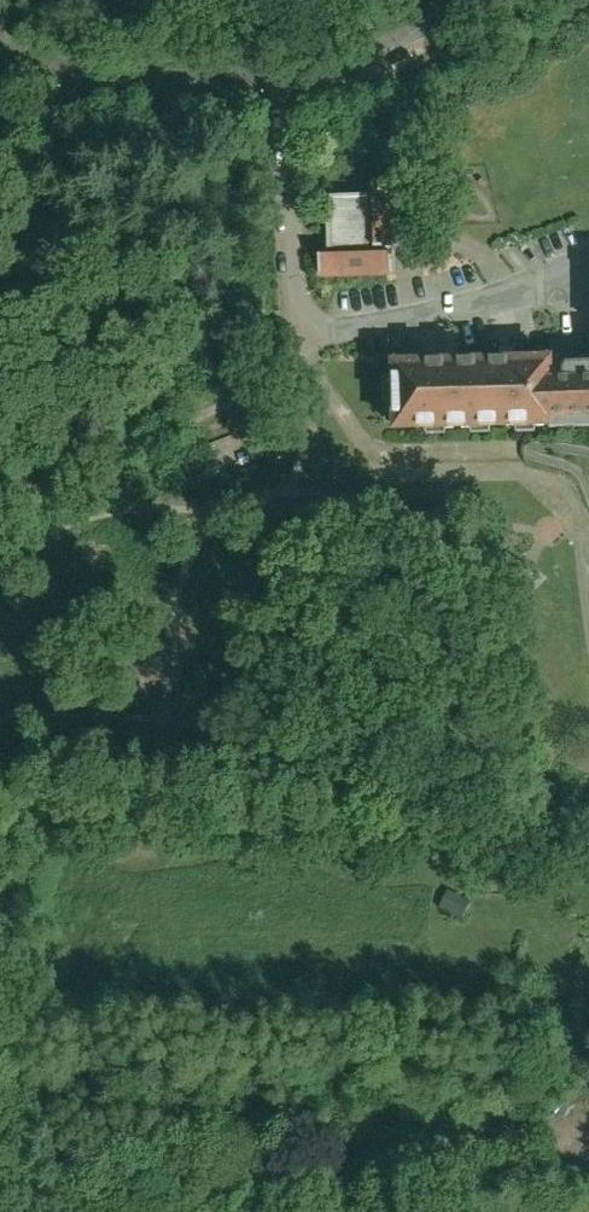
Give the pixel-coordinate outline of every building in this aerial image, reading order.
[(370,193),(327,194),(329,248),(318,249),(319,276),(392,274),(391,248),(399,247),(397,180),(370,181),(370,193)] [(388,431),(588,426),(588,370),(549,371),(548,353),(386,357),(388,431)] [(469,916),(475,898),(451,890),(445,908),(469,916)]
